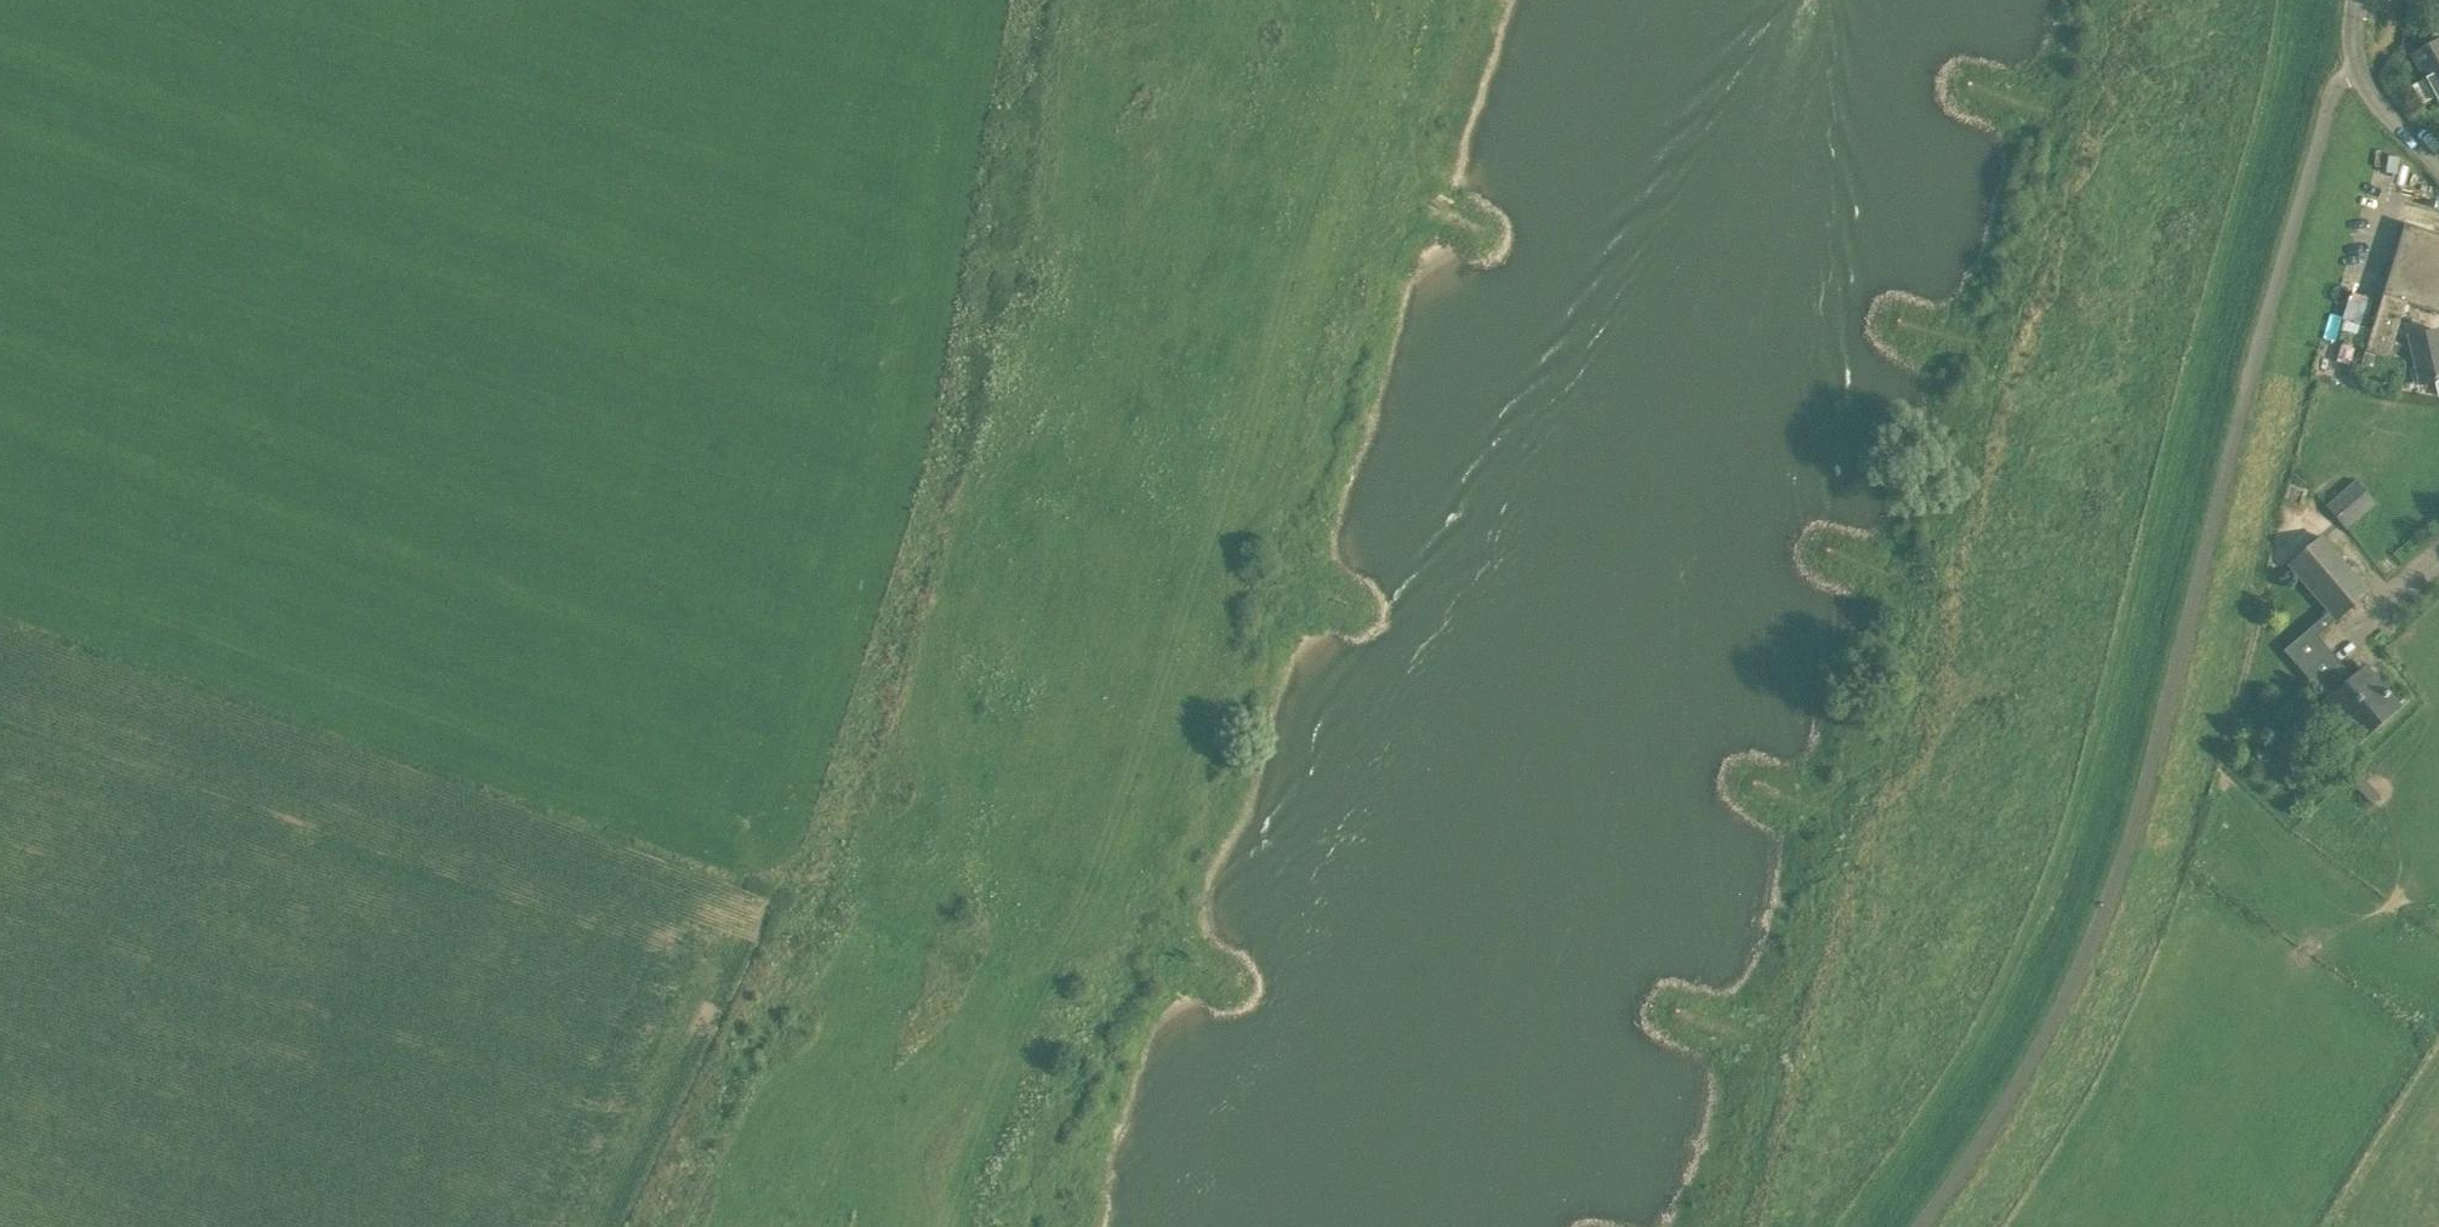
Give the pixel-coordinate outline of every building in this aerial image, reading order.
[(2412,55),(2438,106),(2438,41),(2412,55)] [(2408,338),(2397,335),(2406,304),(2438,314),(2438,235),(2404,224),(2382,297),(2363,291),(2355,316),(2366,319),(2367,318),(2374,320),(2372,330),(2343,321),(2339,332),(2368,341),(2356,381),(2391,392),(2402,357),(2413,360),(2419,386),(2438,381),(2438,331),(2408,338)] [(2355,480),(2325,506),(2345,530),(2376,504),(2355,480)] [(2321,535),(2287,565),(2328,613),(2284,650),(2327,701),(2359,738),(2396,706),(2364,668),(2353,678),(2317,636),(2335,621),(2335,622),(2370,592),(2321,535)]
